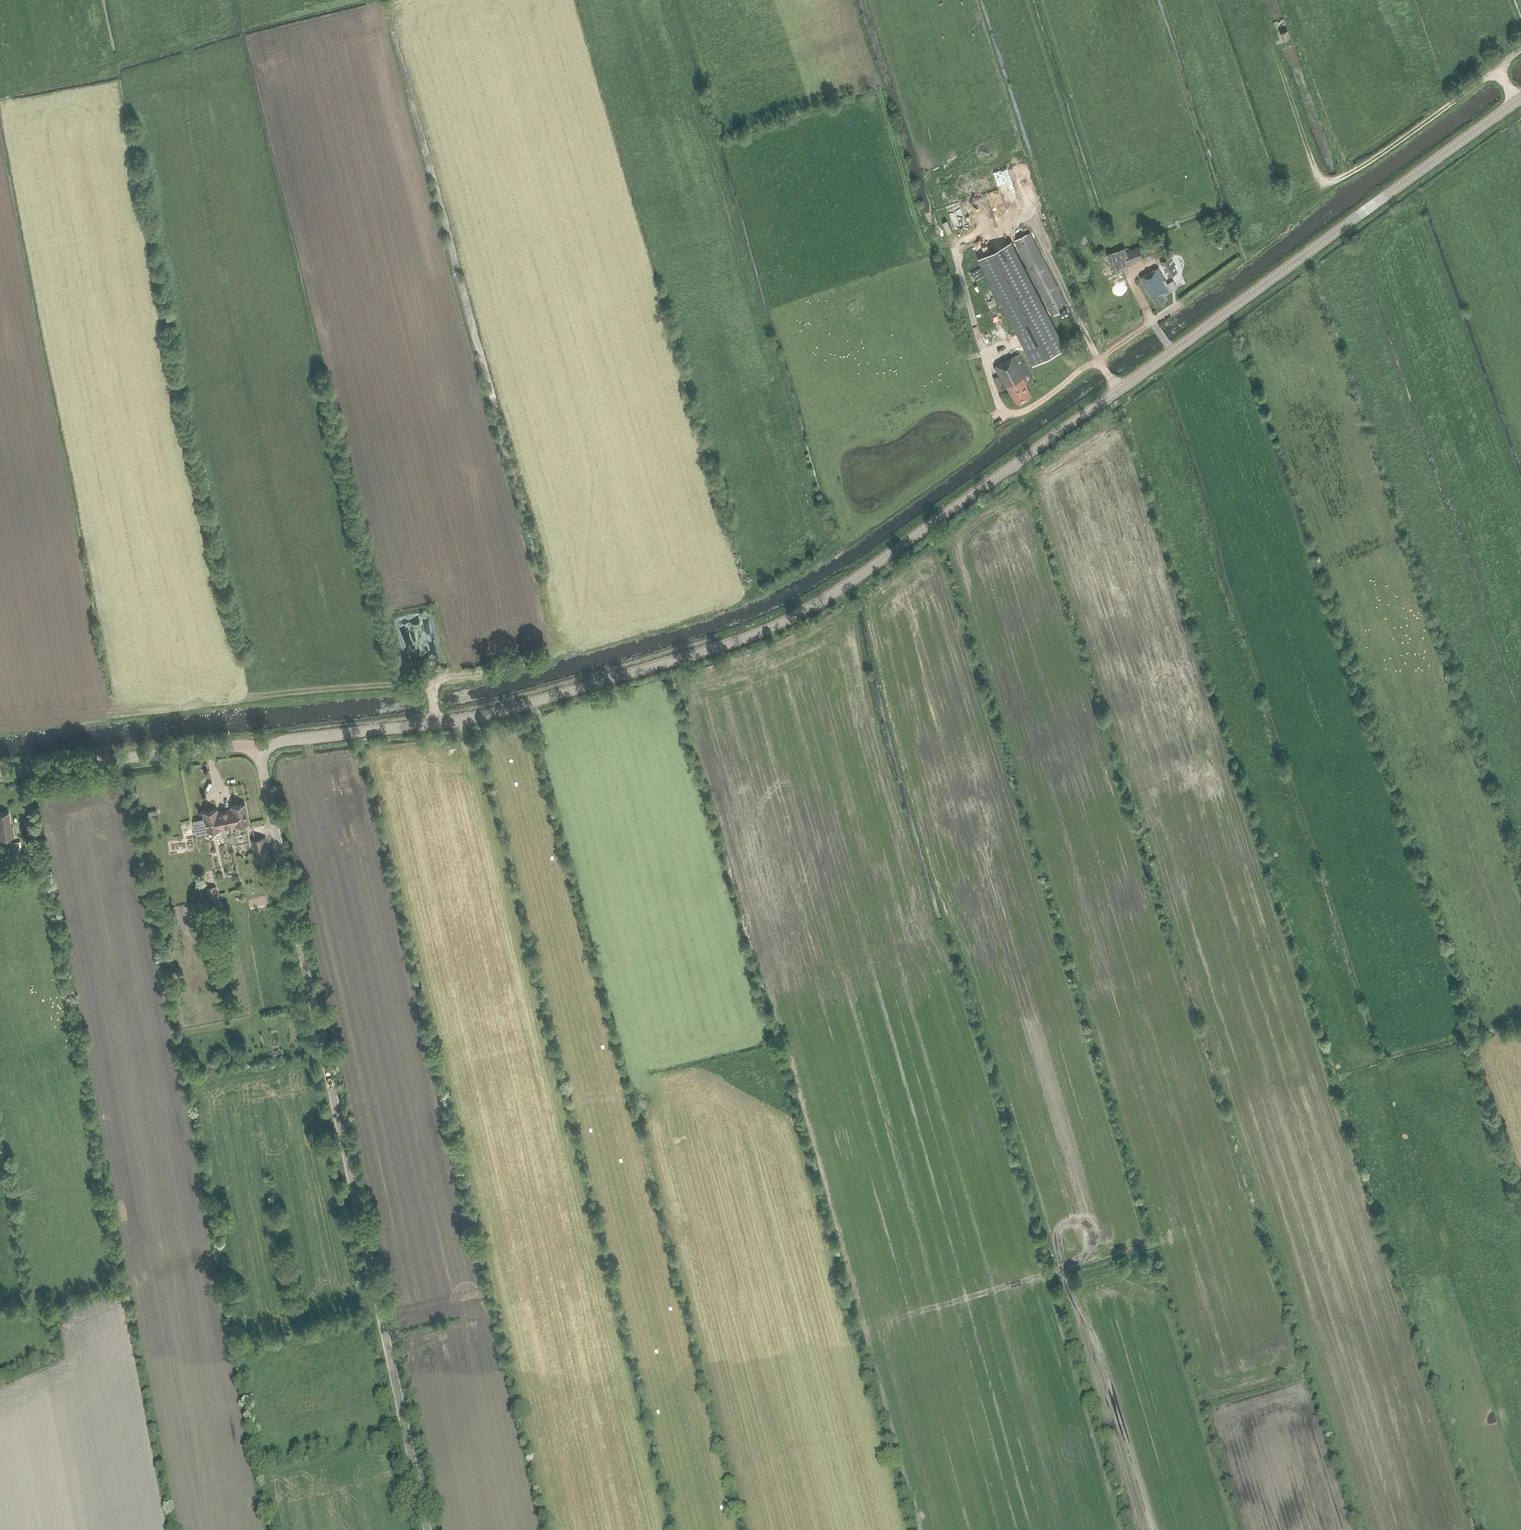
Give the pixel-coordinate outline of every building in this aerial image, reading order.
[(1280,33),(1282,40),(1290,37),(1288,30),(1280,33)] [(1018,181),(1021,189),(1034,184),(1031,176),(1018,181)] [(1001,188),(989,192),(996,213),(1007,210),(1007,209),(1012,207),(1009,199),(1005,200),(1001,188)] [(1049,309),(1053,316),(1069,308),(1031,232),(1015,240),(1049,309)] [(1013,240),(978,257),(981,263),(1033,364),(1063,349),(1063,350),(1068,347),(1013,240)] [(1127,252),(1131,263),(1145,258),(1140,246),(1127,252)] [(1114,251),(1105,255),(1112,273),(1122,270),(1114,251)] [(1161,262),(1169,277),(1178,272),(1172,261),(1177,259),(1175,255),(1161,262)] [(1170,288),(1181,283),(1179,279),(1167,285),(1158,268),(1140,277),(1151,298),(1152,297),(1156,304),(1166,299),(1164,295),(1171,291),(1170,288)] [(1034,382),(1019,353),(1013,356),(1012,357),(993,367),(998,376),(993,379),(999,392),(1006,388),(1009,393),(1011,392),(1017,403),(1032,395),(1027,386),(1034,382)] [(225,813),(228,828),(234,826),(234,827),(249,823),(245,804),(230,807),(231,812),(225,813)] [(228,828),(225,813),(218,814),(217,810),(202,813),(204,820),(196,821),(198,833),(206,832),(221,829),(228,828)] [(9,813),(0,814),(0,839),(14,837),(13,828),(11,828),(9,813)] [(25,824),(27,835),(36,834),(34,823),(25,824)] [(271,859),(269,853),(266,837),(251,840),(256,862),(271,859)] [(19,841),(8,843),(11,865),(23,863),(19,841)] [(218,896),(208,897),(211,910),(220,908),(218,896)]
